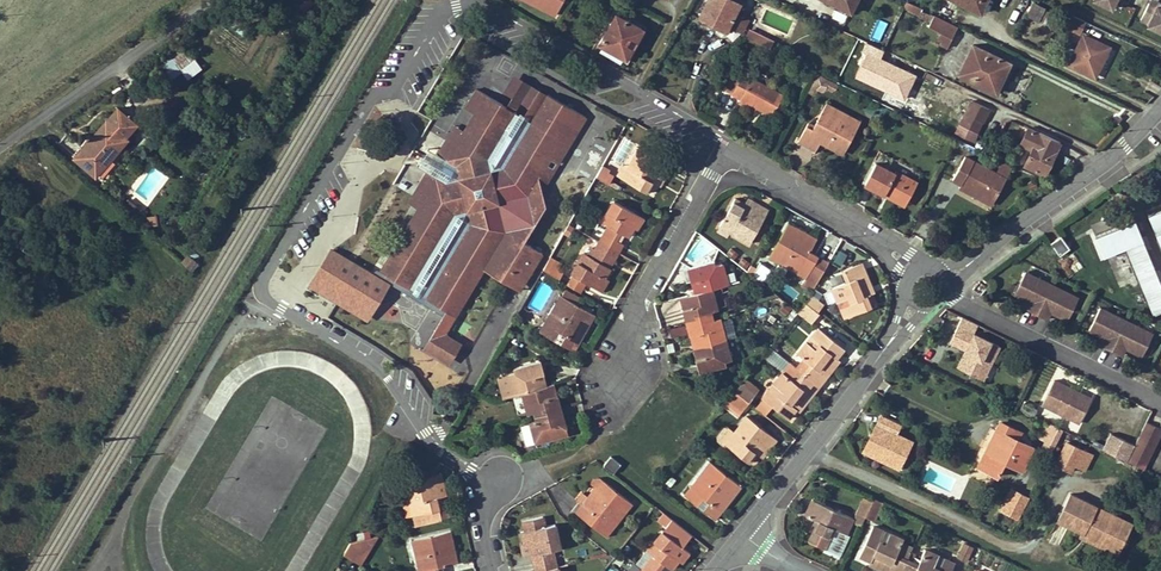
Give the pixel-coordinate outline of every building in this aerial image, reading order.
[(556,15),(563,0),(527,0),(556,15)] [(729,0),(708,0),(699,18),(709,23),(708,26),(724,34),(728,26),(735,13),(739,5),(738,4),(729,0)] [(855,0),(826,0),(849,12),(855,0)] [(979,11),(985,0),(957,0),(960,2),(979,11)] [(1033,1),(1031,0),(1029,0),(1028,2),(1024,0),(1014,0),(1013,2),(1029,10),(1032,4),(1033,1)] [(1111,9),(1115,0),(1094,0),(1111,9)] [(903,8),(914,13),(917,6),(906,1),(903,8)] [(1139,20),(1148,23),(1147,25),(1160,32),(1160,8),(1160,7),(1160,5),(1157,3),(1155,7),(1147,3),(1139,20)] [(1051,27),(1057,16),(1032,4),(1029,10),(1027,15),(1051,27)] [(914,13),(926,19),(929,13),(922,10),(923,8),(917,6),(914,13)] [(735,13),(728,26),(741,33),(748,20),(735,13)] [(642,29),(616,14),(599,43),(626,59),(642,29)] [(928,28),(940,34),(951,39),(957,26),(934,16),(931,21),(928,28)] [(233,18),(228,24),(246,39),(251,32),(233,18)] [(879,42),(885,22),(875,19),(869,39),(879,42)] [(1095,68),(1099,59),(1101,60),(1107,48),(1090,39),(1094,31),(1080,23),(1074,35),(1081,38),(1069,63),(1087,72),(1090,66),(1095,68)] [(745,36),(760,43),(763,36),(749,29),(745,36)] [(947,48),(951,39),(940,34),(936,43),(947,48)] [(760,43),(770,48),(773,41),(763,36),(760,43)] [(171,79),(182,71),(187,79),(201,69),(183,44),(159,61),(171,79)] [(1010,62),(973,44),(959,73),(992,89),(1001,71),(1005,73),(1010,62)] [(1087,72),(1094,75),(1101,60),(1099,59),(1095,68),(1090,66),(1087,72)] [(1005,73),(1001,71),(992,89),(995,91),(1005,73)] [(511,96),(506,106),(515,112),(531,84),(513,74),(503,92),(511,96)] [(756,106),(771,115),(782,95),(743,74),(732,93),(741,98),(756,106)] [(814,83),(832,89),(835,81),(817,75),(814,83)] [(515,112),(532,121),(548,93),(531,84),(515,112)] [(587,115),(548,93),(532,121),(521,140),(504,130),(515,112),(506,106),(476,89),(465,108),(474,113),(464,130),(417,208),(393,249),(401,254),(389,275),(409,288),(410,286),(416,276),(432,286),(426,296),(425,297),(447,310),(470,271),(483,269),(511,285),(524,282),(542,252),(524,241),(545,205),(542,191),(538,175),(548,158),(558,164),(587,115)] [(739,102),(754,111),(756,106),(741,98),(739,102)] [(972,99),(965,113),(983,121),(985,117),(991,119),(995,111),(972,99)] [(816,131),(829,138),(826,145),(842,153),(852,134),(844,129),(851,117),(826,104),(814,126),(813,128),(806,125),(797,141),(807,147),(816,131)] [(117,107),(84,146),(86,148),(77,160),(95,175),(127,139),(125,137),(136,124),(117,107)] [(504,130),(521,140),(532,121),(515,112),(504,130)] [(977,132),(983,121),(965,113),(960,124),(977,132)] [(859,121),(851,117),(844,129),(852,134),(859,121)] [(960,124),(955,133),(972,142),(977,132),(960,124)] [(408,203),(417,208),(464,130),(454,125),(437,154),(430,149),(419,167),(427,171),(408,203)] [(1019,143),(1031,149),(1024,164),(1044,174),(1060,142),(1039,132),(1039,133),(1027,127),(1019,143)] [(807,147),(815,151),(820,141),(826,145),(829,138),(816,131),(807,147)] [(77,160),(86,148),(84,146),(74,157),(77,160)] [(623,164),(617,175),(649,193),(655,182),(660,185),(672,166),(639,147),(627,167),(623,164)] [(993,201),(1005,178),(992,171),(965,156),(953,179),(961,184),(993,201)] [(542,191),(558,164),(548,158),(538,175),(542,191)] [(1012,166),(998,160),(994,167),(1008,174),(1012,166)] [(907,200),(917,182),(895,170),(894,173),(875,163),(864,184),(883,194),(886,189),(907,200)] [(596,176),(608,182),(612,175),(607,172),(609,169),(602,165),(596,176)] [(1005,178),(1008,174),(994,167),(992,171),(1005,178)] [(393,184),(369,169),(316,257),(342,273),(378,215),(387,220),(405,191),(393,184)] [(991,205),(993,201),(961,184),(959,187),(991,205)] [(905,206),(907,200),(886,189),(883,194),(905,206)] [(747,198),(743,205),(754,210),(757,204),(747,198)] [(729,232),(749,243),(768,210),(757,204),(754,210),(743,205),(734,199),(719,225),(729,232)] [(633,227),(640,215),(614,200),(601,221),(608,225),(599,241),(619,252),(624,244),(620,242),(625,234),(627,236),(633,227)] [(1091,225),(1095,236),(1134,221),(1130,209),(1091,225)] [(1154,231),(1160,247),(1160,209),(1148,214),(1154,231)] [(645,217),(640,215),(633,227),(637,230),(645,217)] [(1103,257),(1127,247),(1143,241),(1134,221),(1095,236),(1103,257)] [(787,226),(805,236),(807,233),(788,222),(787,226)] [(574,226),(569,223),(565,230),(570,233),(574,226)] [(727,236),(729,232),(719,225),(716,230),(727,236)] [(816,238),(807,233),(805,236),(787,226),(771,253),(791,264),(789,268),(805,277),(801,284),(812,291),(828,262),(809,251),(816,238)] [(1059,255),(1069,248),(1060,235),(1050,243),(1059,255)] [(584,281),(598,289),(605,277),(610,268),(606,265),(611,258),(614,260),(619,252),(599,241),(595,248),(601,252),(596,260),(588,255),(584,252),(572,273),(584,281)] [(1143,241),(1127,247),(1146,295),(1160,289),(1160,287),(1143,241)] [(596,260),(601,252),(595,248),(593,247),(588,255),(596,260)] [(389,275),(401,254),(393,249),(380,270),(389,275)] [(789,268),(791,264),(771,253),(769,257),(789,268)] [(196,263),(188,256),(182,263),(191,270),(196,263)] [(542,270),(558,279),(563,268),(559,266),(561,262),(550,256),(542,270)] [(611,258),(606,265),(610,268),(614,260),(611,258)] [(713,287),(727,283),(723,268),(722,263),(715,265),(714,260),(687,267),(692,289),(698,287),(699,291),(713,287)] [(752,273),(763,278),(768,267),(758,261),(752,273)] [(844,269),(849,280),(831,287),(836,301),(838,300),(841,307),(840,307),(845,317),(875,305),(868,288),(871,287),(861,261),(844,269)] [(483,269),(470,271),(447,310),(456,316),(483,269)] [(1079,298),(1025,272),(1015,295),(1028,301),(1030,299),(1033,300),(1031,303),(1029,307),(1049,317),(1051,312),(1052,309),(1055,311),(1054,314),(1068,320),(1079,298)] [(578,290),(584,281),(572,273),(566,283),(578,290)] [(410,286),(426,296),(432,286),(416,276),(410,286)] [(609,279),(605,277),(598,289),(602,291),(609,279)] [(685,299),(680,300),(686,322),(712,315),(711,311),(718,309),(718,307),(713,287),(699,291),(693,293),(684,295),(685,299)] [(1146,295),(1154,315),(1160,312),(1160,289),(1146,295)] [(549,314),(550,315),(553,316),(564,296),(560,294),(549,314)] [(824,304),(813,295),(806,303),(817,311),(824,304)] [(564,296),(553,316),(550,315),(540,332),(574,351),(580,341),(578,340),(582,333),(580,331),(591,311),(564,296)] [(799,311),(812,322),(819,313),(817,311),(806,303),(806,302),(799,311)] [(1153,334),(1100,308),(1089,330),(1103,337),(1104,334),(1107,336),(1105,338),(1103,343),(1123,353),(1125,348),(1127,345),(1129,347),(1128,349),(1142,356),(1153,334)] [(595,314),(591,311),(580,331),(582,333),(584,334),(595,314)] [(712,315),(686,322),(692,343),(697,342),(698,346),(726,338),(721,319),(721,317),(713,319),(712,315)] [(669,336),(685,334),(684,325),(667,327),(669,336)] [(991,363),(1000,345),(959,325),(950,343),(959,347),(960,345),(967,348),(958,366),(978,376),(985,360),(991,363)] [(805,373),(819,385),(837,363),(828,356),(831,352),(837,357),(844,347),(818,327),(811,335),(812,336),(808,341),(806,340),(797,352),(804,357),(812,364),(805,373)] [(438,330),(427,350),(446,360),(457,342),(438,330)] [(698,346),(698,350),(694,351),(699,372),(726,365),(725,361),(732,359),(726,338),(698,346)] [(839,359),(837,357),(831,352),(828,356),(837,363),(839,359)] [(805,373),(812,364),(804,357),(797,367),(805,373)] [(991,363),(985,360),(978,376),(984,379),(991,363)] [(542,387),(541,383),(546,382),(540,361),(514,368),(515,372),(498,377),(504,398),(513,396),(521,393),(542,387)] [(797,367),(789,377),(797,383),(805,373),(797,367)] [(805,373),(797,383),(789,377),(783,372),(763,397),(789,418),(797,407),(791,402),(794,399),(803,405),(819,385),(805,373)] [(1056,379),(1043,403),(1080,422),(1092,397),(1077,389),(1075,393),(1062,386),(1064,383),(1056,379)] [(735,391),(749,402),(756,393),(742,383),(735,391)] [(1077,389),(1064,383),(1062,386),(1075,393),(1077,389)] [(535,416),(561,408),(555,388),(551,389),(550,385),(547,386),(542,387),(521,393),(526,411),(527,413),(534,411),(535,416)] [(740,414),(749,402),(735,391),(724,401),(740,414)] [(800,409),(803,405),(794,399),(791,402),(797,407),(800,409)] [(563,430),(566,429),(561,408),(535,416),(536,420),(529,422),(535,442),(564,434),(563,430)] [(1151,412),(1134,444),(1126,460),(1144,469),(1160,434),(1160,427),(1154,424),(1158,416),(1151,412)] [(876,425),(883,429),(871,454),(899,467),(912,440),(895,433),(899,423),(880,414),(876,425)] [(768,448),(776,439),(747,415),(733,433),(725,442),(749,461),(756,453),(763,444),(768,448)] [(1012,436),(1015,429),(1000,421),(989,443),(993,445),(991,449),(987,447),(978,465),(997,474),(1004,461),(1022,470),(1033,447),(1012,436)] [(883,429),(876,425),(864,451),(871,454),(883,429)] [(1052,451),(1060,434),(1044,426),(1039,436),(1046,440),(1043,446),(1052,451)] [(721,439),(725,442),(733,433),(729,430),(721,439)] [(1102,448),(1126,460),(1134,444),(1111,432),(1102,448)] [(1089,442),(1076,435),(1065,457),(1078,463),(1089,442)] [(768,448),(763,444),(756,453),(761,457),(768,448)] [(603,469),(613,477),(621,467),(610,459),(603,469)] [(685,495),(698,505),(704,497),(721,510),(726,502),(724,500),(737,483),(707,459),(694,476),(697,479),(685,495)] [(409,517),(414,515),(416,526),(443,519),(441,509),(444,508),(441,498),(448,496),(442,472),(406,481),(411,503),(406,504),(409,517)] [(587,495),(589,496),(592,498),(605,481),(601,478),(587,495)] [(593,514),(599,518),(593,526),(605,536),(618,519),(616,518),(629,500),(605,481),(592,498),(589,496),(582,505),(593,514)] [(741,486),(737,483),(724,500),(726,502),(728,503),(741,486)] [(1019,517),(1029,497),(1012,488),(1002,509),(1019,517)] [(1096,505),(1071,492),(1058,519),(1082,530),(1088,533),(1085,538),(1108,549),(1110,544),(1120,525),(1093,512),(1096,505)] [(721,510),(704,497),(698,505),(715,519),(722,511),(721,510)] [(860,524),(871,501),(863,497),(857,511),(856,522),(860,524)] [(836,553),(854,518),(812,499),(805,515),(817,521),(808,540),(836,553)] [(882,502),(875,499),(866,517),(873,520),(882,502)] [(629,500),(616,518),(618,519),(632,502),(629,500)] [(1131,522),(1096,505),(1093,512),(1120,525),(1110,544),(1108,549),(1116,552),(1131,522)] [(655,510),(651,515),(656,519),(660,514),(655,510)] [(587,521),(593,526),(599,518),(593,514),(587,521)] [(526,531),(528,543),(531,554),(534,554),(536,562),(533,563),(535,570),(537,570),(558,566),(555,549),(561,548),(555,524),(526,531)] [(871,561),(874,553),(880,556),(875,566),(885,570),(901,570),(906,560),(895,555),(902,542),(904,538),(890,532),(889,533),(873,526),(859,555),(871,561)] [(451,530),(447,532),(451,553),(456,552),(451,530)] [(672,569),(679,560),(687,550),(662,530),(647,549),(652,553),(641,567),(646,570),(666,570),(669,566),(672,569)] [(423,560),(418,562),(420,570),(438,570),(437,566),(444,565),(458,562),(456,552),(451,553),(447,532),(418,539),(423,560)] [(343,554),(361,564),(379,536),(350,542),(343,554)] [(418,562),(423,560),(418,539),(413,540),(418,562)] [(911,550),(913,547),(902,542),(895,555),(906,560),(911,550)] [(957,555),(966,560),(972,547),(963,542),(957,555)] [(954,563),(944,558),(945,557),(925,548),(917,565),(911,562),(916,553),(911,550),(906,560),(901,570),(950,570),(954,563)] [(682,563),(690,552),(687,550),(679,560),(682,563)] [(880,556),(874,553),(871,561),(869,564),(875,566),(880,556)]
